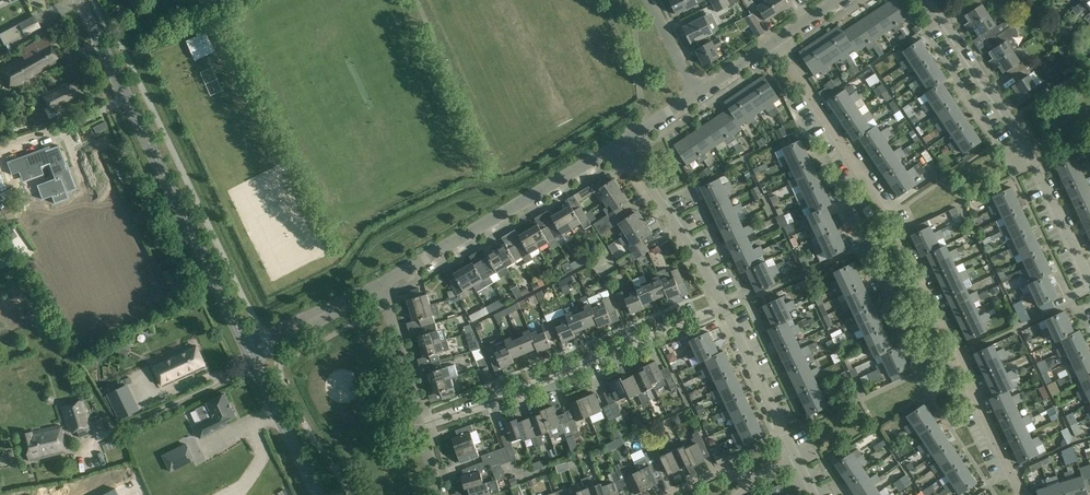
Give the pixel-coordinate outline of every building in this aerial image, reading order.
[(138,11),(143,8),(147,6),(144,0),(132,0),(138,11)] [(695,0),(669,0),(677,15),(697,4),(695,0)] [(712,5),(715,12),(739,0),(722,0),(712,5)] [(769,0),(767,0),(756,7),(752,0),(751,0),(745,4),(755,19),(764,32),(759,23),(765,19),(766,21),(778,13),(769,0)] [(778,13),(790,5),(787,2),(789,0),(769,0),(778,13)] [(900,30),(903,33),(907,31),(900,20),(904,18),(905,20),(911,16),(901,0),(895,0),(893,1),(892,0),(884,5),(900,30)] [(965,4),(968,10),(970,9),(971,11),(964,16),(969,22),(964,25),(967,29),(989,15),(981,3),(982,2),(985,0),(971,0),(965,4)] [(1072,10),(1077,15),(1081,12),(1080,10),(1085,5),(1089,10),(1089,0),(1083,0),(1082,1),(1072,10)] [(877,12),(871,16),(884,34),(892,28),(895,33),(900,30),(884,5),(876,10),(877,12)] [(114,17),(113,20),(115,23),(118,24),(121,22),(122,19),(120,16),(117,15),(114,17)] [(989,15),(967,29),(970,33),(974,30),(978,37),(985,32),(987,35),(986,36),(989,41),(1004,31),(1000,24),(997,27),(989,15)] [(712,34),(703,16),(683,26),(691,44),(712,34)] [(857,23),(873,48),(877,45),(874,40),(884,34),(871,16),(866,20),(865,18),(857,23)] [(38,27),(33,17),(0,33),(0,37),(4,45),(38,27)] [(757,37),(764,32),(755,19),(748,24),(757,37)] [(868,51),(873,48),(857,23),(849,29),(850,30),(844,34),(853,50),(856,53),(865,46),(868,51)] [(1004,31),(989,41),(992,46),(994,45),(995,47),(989,52),(993,58),(989,61),(992,66),(1018,48),(1011,37),(1018,33),(1013,25),(1004,31)] [(851,68),(852,69),(856,67),(848,53),(853,50),(844,34),(839,26),(830,32),(828,33),(846,59),(851,68)] [(846,59),(828,33),(821,37),(823,40),(821,42),(834,63),(840,59),(842,62),(846,59)] [(907,40),(903,34),(898,37),(902,43),(907,40)] [(12,86),(12,87),(21,82),(20,80),(26,76),(27,78),(49,66),(59,61),(46,38),(45,36),(42,38),(35,42),(19,51),(21,55),(19,57),(20,58),(0,70),(0,73),(8,88),(12,86)] [(722,46),(718,38),(695,49),(703,65),(720,57),(716,49),(722,46)] [(927,50),(920,40),(902,51),(907,58),(900,62),(902,66),(927,50)] [(809,46),(826,73),(831,70),(828,66),(834,63),(821,42),(819,44),(817,41),(809,46)] [(878,56),(883,53),(878,45),(877,45),(873,48),(877,54),(878,56)] [(826,73),(809,46),(799,52),(814,75),(820,71),(823,75),(826,73)] [(902,66),(905,70),(911,65),(915,71),(933,60),(927,50),(902,66)] [(1010,72),(1013,77),(1029,67),(1026,63),(1024,61),(1021,63),(1013,51),(992,66),(994,70),(998,67),(1003,73),(1010,69),(1011,71),(1010,72)] [(1073,56),(1066,61),(1073,69),(1080,65),(1073,56)] [(884,78),(888,75),(891,73),(883,60),(879,63),(877,67),(884,78)] [(913,82),(915,86),(940,69),(933,60),(915,71),(920,78),(913,82)] [(1032,73),(1029,67),(1013,77),(1014,76),(1018,82),(1012,86),(1016,93),(1012,95),(1018,106),(1032,97),(1028,91),(1036,86),(1029,75),(1032,73)] [(852,69),(851,68),(847,71),(851,77),(855,74),(852,69)] [(924,85),(928,91),(942,83),(947,80),(940,69),(915,86),(918,89),(924,85)] [(754,83),(771,109),(775,114),(775,115),(779,112),(773,103),(779,99),(764,76),(754,83)] [(838,77),(833,81),(836,86),(836,87),(842,83),(838,77)] [(65,106),(85,96),(77,79),(41,97),(46,107),(43,109),(49,120),(68,111),(65,106)] [(832,80),(826,83),(831,90),(836,86),(833,81),(832,80)] [(771,109),(754,83),(744,89),(746,92),(752,101),(759,112),(765,108),(770,117),(775,114),(771,109)] [(928,91),(924,94),(928,100),(922,105),(924,108),(948,92),(942,83),(928,91)] [(834,111),(858,95),(851,85),(827,101),(834,111)] [(746,92),(744,89),(734,96),(752,122),(756,119),(753,116),(759,112),(752,101),(746,92)] [(891,98),(887,91),(881,94),(886,102),(891,98)] [(924,108),(926,112),(933,108),(937,114),(955,102),(948,92),(924,108)] [(841,121),(858,109),(854,103),(860,99),(858,95),(834,111),(841,121)] [(724,102),(729,110),(740,125),(745,121),(748,124),(752,122),(734,96),(724,102)] [(937,128),(961,112),(955,102),(937,114),(941,120),(935,124),(937,128)] [(858,109),(841,121),(847,131),(871,115),(869,111),(862,116),(858,109)] [(715,118),(731,142),(735,140),(732,135),(742,128),(740,125),(729,110),(724,114),(723,113),(715,118)] [(937,128),(939,132),(946,127),(950,133),(968,122),(961,112),(937,128)] [(778,116),(782,123),(786,120),(782,114),(778,116)] [(871,115),(847,131),(854,141),(859,138),(871,129),(867,123),(874,118),(871,115)] [(909,118),(913,123),(918,120),(915,115),(909,118)] [(715,118),(707,123),(708,125),(702,129),(714,147),(723,141),(730,151),(734,149),(730,143),(731,142),(715,118)] [(950,133),(954,139),(948,144),(950,148),(974,132),(968,122),(950,133)] [(865,147),(866,148),(889,132),(887,128),(880,133),(876,126),(871,129),(859,138),(865,147)] [(787,135),(783,127),(775,131),(779,139),(787,135)] [(714,147),(702,129),(696,133),(695,131),(688,136),(704,160),(708,158),(705,153),(714,147)] [(872,157),(889,146),(885,139),(891,135),(889,132),(866,148),(872,157)] [(974,132),(950,148),(953,151),(959,147),(964,153),(981,142),(974,132)] [(704,160),(688,136),(680,142),(681,143),(675,147),(674,145),(674,146),(686,165),(696,158),(699,164),(704,161),(704,160)] [(766,144),(762,138),(756,142),(761,148),(766,144)] [(743,150),(735,140),(731,142),(739,153),(743,150)] [(779,163),(806,150),(800,140),(781,149),(785,156),(778,159),(779,163)] [(58,145),(24,158),(28,168),(39,164),(40,167),(49,164),(55,180),(37,187),(42,199),(51,196),(54,203),(68,198),(66,192),(76,188),(68,168),(66,168),(65,165),(66,164),(58,145)] [(889,146),(872,157),(879,167),(902,151),(900,148),(893,152),(889,146)] [(792,170),(811,161),(806,150),(779,163),(781,167),(789,164),(792,170)] [(902,151),(879,167),(885,177),(902,165),(898,159),(905,155),(902,151)] [(1056,166),(1061,177),(1088,165),(1086,161),(1078,165),(1075,157),(1056,166)] [(789,184),(816,172),(811,161),(792,170),(795,177),(788,180),(789,184)] [(768,168),(766,163),(753,169),(755,174),(768,168)] [(885,177),(892,187),(921,167),(919,163),(906,171),(902,165),(885,177)] [(1088,165),(1061,177),(1066,188),(1085,179),(1082,172),(1089,169),(1088,165)] [(921,167),(892,187),(898,197),(916,185),(911,179),(923,170),(921,167)] [(711,173),(708,168),(701,173),(704,178),(711,173)] [(799,184),(802,192),(821,183),(816,172),(789,184),(791,188),(799,184)] [(705,198),(731,186),(730,182),(722,186),(719,178),(700,187),(705,198)] [(604,201),(621,190),(613,179),(606,184),(602,179),(590,187),(590,186),(574,195),(578,203),(594,192),(597,198),(600,196),(604,201)] [(1066,188),(1071,199),(1089,190),(1089,186),(1088,186),(1085,179),(1066,188)] [(821,183),(802,192),(805,198),(798,202),(800,206),(826,193),(821,183)] [(705,198),(711,209),(729,200),(726,193),(733,190),(731,186),(705,198)] [(763,197),(758,186),(750,190),(755,200),(763,197)] [(989,207),(990,210),(1016,198),(1011,187),(992,196),(996,203),(989,207)] [(593,224),(597,230),(624,212),(621,207),(628,202),(621,190),(604,201),(607,206),(603,209),(607,215),(593,224)] [(1071,199),(1076,209),(1089,203),(1089,190),(1071,199)] [(826,193),(800,206),(802,210),(809,206),(812,213),(826,207),(831,204),(826,193)] [(776,195),(770,198),(773,205),(780,202),(776,195)] [(1016,198),(990,210),(992,215),(999,211),(1003,218),(1021,209),(1016,198)] [(729,200),(711,209),(716,220),(741,207),(740,203),(732,207),(729,200)] [(1089,216),(1089,203),(1076,209),(1082,220),(1089,216)] [(571,205),(561,211),(571,228),(580,223),(584,229),(591,225),(580,207),(576,209),(576,211),(574,212),(571,205)] [(741,207),(716,220),(721,230),(739,221),(736,215),(743,211),(741,207)] [(826,207),(812,213),(807,215),(810,222),(803,226),(805,230),(831,218),(826,207)] [(999,228),(1000,232),(1027,219),(1021,209),(1003,218),(1006,225),(999,228)] [(571,228),(561,211),(551,217),(555,223),(553,224),(552,223),(548,226),(559,244),(565,241),(562,234),(571,228)] [(622,229),(626,234),(645,222),(641,216),(639,215),(637,216),(635,212),(627,217),(624,212),(597,230),(600,236),(619,224),(622,229)] [(963,223),(958,213),(951,216),(955,223),(956,226),(963,223)] [(783,214),(777,217),(782,227),(788,224),(783,214)] [(1082,220),(1087,231),(1089,229),(1089,216),(1082,220)] [(814,230),(817,237),(836,228),(831,218),(805,230),(806,233),(814,230)] [(1010,233),(1013,239),(1032,230),(1027,219),(1000,232),(990,237),(992,241),(1010,233)] [(739,221),(721,230),(726,241),(752,229),(750,225),(743,228),(739,221)] [(645,222),(626,234),(619,239),(623,246),(628,243),(630,247),(629,247),(633,253),(645,245),(653,240),(647,231),(648,230),(649,227),(645,222)] [(942,233),(956,227),(956,226),(955,223),(941,230),(942,233)] [(529,230),(539,247),(548,242),(552,248),(559,244),(548,226),(543,229),(544,230),(542,231),(538,224),(529,230)] [(784,227),(787,234),(794,231),(790,224),(784,227)] [(970,225),(964,228),(967,234),(974,231),(970,225)] [(933,233),(930,226),(911,235),(916,246),(942,233),(941,230),(933,233)] [(8,227),(2,231),(9,241),(15,237),(8,227)] [(836,228),(817,237),(820,243),(813,247),(815,251),(841,239),(836,228)] [(726,241),(731,252),(750,243),(746,236),(754,232),(752,229),(726,241)] [(541,252),(539,247),(529,230),(519,236),(523,242),(521,243),(520,242),(515,245),(522,257),(526,263),(533,259),(532,258),(541,252)] [(1032,230),(1013,239),(1016,246),(1009,249),(1011,253),(1037,241),(1032,230)] [(945,245),(940,247),(937,241),(944,237),(942,233),(916,246),(921,257),(945,245)] [(795,237),(790,239),(793,246),(798,244),(795,237)] [(815,251),(817,255),(824,251),(828,258),(846,250),(841,239),(815,251)] [(1011,253),(1012,257),(1020,253),(1023,260),(1042,251),(1037,241),(1011,253)] [(753,250),(750,243),(731,252),(736,262),(762,250),(760,246),(753,250)] [(496,249),(499,254),(506,266),(522,257),(515,245),(510,248),(511,249),(509,250),(505,244),(496,249)] [(645,245),(633,253),(636,259),(649,251),(645,245)] [(921,257),(922,257),(927,254),(932,265),(958,252),(956,248),(949,252),(945,245),(921,257)] [(659,246),(652,251),(654,255),(662,251),(659,246)] [(771,250),(769,247),(762,250),(736,262),(741,273),(746,271),(759,264),(756,257),(771,250)] [(499,254),(496,249),(486,255),(490,261),(488,263),(487,261),(483,264),(490,276),(497,272),(500,278),(509,272),(506,266),(499,254)] [(932,265),(937,275),(956,266),(952,260),(960,256),(958,252),(932,265)] [(1019,271),(1021,274),(1047,262),(1042,252),(1023,260),(1026,267),(1019,271)] [(633,253),(628,256),(631,262),(636,259),(633,253)] [(589,262),(585,255),(579,259),(582,265),(584,265),(589,262)] [(808,261),(806,256),(799,259),(802,264),(808,261)] [(574,270),(569,261),(561,266),(566,274),(574,270)] [(776,265),(768,269),(765,261),(759,264),(746,271),(751,281),(751,282),(778,269),(785,265),(784,261),(776,265)] [(1047,262),(1021,274),(1023,278),(1030,275),(1033,281),(1047,276),(1052,273),(1047,262)] [(463,268),(473,285),(490,276),(483,264),(478,267),(479,268),(477,269),(473,263),(463,268)] [(830,282),(832,286),(858,274),(853,263),(837,270),(834,272),(837,279),(830,282)] [(937,275),(942,286),(968,274),(966,270),(959,273),(956,266),(937,275)] [(457,295),(473,285),(463,268),(454,274),(457,280),(455,282),(455,280),(450,283),(457,295)] [(659,276),(660,280),(668,299),(681,293),(677,285),(683,283),(677,268),(667,273),(665,269),(657,272),(659,276)] [(779,273),(778,269),(751,282),(757,292),(775,283),(772,276),(779,273)] [(20,270),(16,273),(18,277),(19,276),(21,280),(25,278),(20,270)] [(858,274),(832,286),(834,290),(841,287),(844,293),(863,284),(858,274)] [(942,286),(947,297),(966,288),(962,281),(970,277),(968,274),(942,286)] [(564,279),(567,284),(573,281),(571,275),(564,279)] [(654,282),(648,285),(654,300),(666,295),(668,299),(660,280),(659,276),(652,279),(654,282)] [(1047,276),(1033,281),(1028,284),(1031,291),(1024,295),(1026,299),(1052,286),(1047,276)] [(541,277),(536,279),(538,283),(540,287),(545,285),(541,277)] [(561,287),(567,284),(564,279),(558,282),(561,287)] [(634,286),(643,309),(644,309),(642,304),(654,300),(648,285),(642,287),(640,284),(634,286)] [(840,304),(842,307),(868,295),(863,284),(844,293),(847,300),(840,304)] [(517,299),(523,296),(517,286),(511,289),(517,299)] [(631,314),(643,309),(634,286),(635,290),(629,292),(631,296),(625,299),(622,291),(616,294),(622,308),(628,306),(631,314)] [(997,286),(990,289),(992,295),(999,291),(997,286)] [(1052,286),(1026,299),(1028,303),(1035,299),(1038,306),(1057,297),(1052,286)] [(407,300),(410,310),(430,305),(427,294),(421,296),(419,288),(411,290),(412,296),(414,295),(415,298),(407,300)] [(947,297),(952,307),(978,295),(976,291),(969,295),(966,288),(947,297)] [(542,291),(536,294),(539,301),(545,298),(542,291)] [(819,293),(813,296),(818,306),(824,303),(819,293)] [(599,327),(612,322),(608,314),(614,311),(610,301),(608,297),(602,300),(599,294),(588,298),(590,304),(599,327)] [(851,308),(854,314),(873,305),(868,295),(842,307),(844,311),(851,308)] [(976,309),(973,302),(980,299),(978,295),(952,307),(957,318),(976,309)] [(462,303),(458,297),(452,299),(456,306),(462,303)] [(768,316),(794,304),(792,300),(785,304),(782,297),(779,298),(763,305),(768,316)] [(506,304),(503,298),(494,302),(498,308),(506,304)] [(1028,318),(1020,302),(1014,304),(1021,321),(1028,318)] [(517,303),(508,307),(506,309),(508,314),(514,311),(520,308),(517,303)] [(585,311),(579,313),(585,328),(597,323),(599,327),(590,304),(584,307),(585,311)] [(768,316),(773,327),(787,321),(792,319),(788,312),(796,308),(794,304),(768,316)] [(421,327),(435,323),(430,305),(410,310),(414,321),(421,319),(421,321),(420,322),(421,327)] [(873,305),(854,314),(857,321),(850,325),(852,328),(878,316),(873,306),(873,305)] [(569,306),(563,309),(575,337),(573,333),(585,328),(579,313),(576,306),(571,309),(569,306)] [(489,313),(486,307),(468,315),(472,321),(489,313)] [(508,314),(506,309),(499,312),(494,315),(497,320),(502,317),(508,314)] [(563,309),(565,315),(553,320),(547,322),(553,336),(559,334),(562,342),(575,337),(563,309)] [(988,316),(986,312),(979,316),(976,309),(957,318),(962,329),(988,316)] [(1043,334),(1069,322),(1064,311),(1045,320),(1048,327),(1041,331),(1043,334)] [(833,324),(828,314),(823,316),(828,327),(833,324)] [(878,316),(852,328),(854,333),(861,329),(864,336),(883,327),(878,316)] [(962,329),(967,340),(986,331),(983,323),(990,320),(988,316),(962,329)] [(808,324),(805,317),(796,321),(799,328),(808,324)] [(825,329),(821,319),(816,321),(821,331),(825,329)] [(768,329),(773,340),(799,328),(797,324),(790,328),(787,321),(773,327),(768,329)] [(553,336),(547,322),(541,325),(543,329),(531,333),(529,330),(539,352),(551,347),(547,339),(553,336)] [(1069,322),(1043,334),(1045,338),(1052,335),(1056,342),(1061,340),(1074,332),(1069,322)] [(421,346),(440,341),(435,323),(421,327),(423,332),(424,332),(425,334),(418,336),(421,346)] [(470,325),(464,326),(466,334),(473,331),(470,325)] [(860,346),(862,350),(888,337),(883,327),(864,336),(867,343),(860,346)] [(799,328),(773,340),(778,351),(797,342),(794,335),(801,332),(799,328)] [(840,329),(830,334),(832,338),(842,333),(840,329)] [(539,352),(529,330),(523,332),(524,336),(519,339),(525,353),(536,348),(538,352),(539,352)] [(1057,350),(1058,353),(1084,341),(1079,330),(1074,332),(1061,340),(1064,346),(1057,350)] [(685,351),(687,355),(713,342),(708,332),(689,340),(693,348),(685,351)] [(841,334),(832,339),(834,344),(843,340),(841,334)] [(512,358),(505,340),(504,337),(503,337),(497,340),(500,346),(494,349),(493,345),(486,348),(488,352),(492,362),(498,359),(501,368),(514,363),(512,358)] [(513,358),(525,353),(519,339),(513,341),(511,337),(505,340),(514,363),(514,362),(513,358)] [(888,337),(862,350),(864,354),(871,351),(875,357),(879,355),(893,348),(888,338),(888,337)] [(447,339),(440,341),(421,346),(424,357),(431,355),(432,357),(430,358),(432,363),(440,360),(438,353),(444,351),(450,350),(447,339)] [(1084,341),(1058,353),(1060,357),(1067,354),(1071,360),(1089,351),(1084,341)] [(718,353),(713,342),(687,355),(689,359),(697,355),(700,362),(705,360),(718,353)] [(816,346),(817,345),(816,342),(807,346),(800,349),(797,342),(778,351),(783,362),(816,346)] [(129,346),(120,343),(117,351),(126,355),(129,346)] [(979,364),(1005,352),(1003,348),(996,352),(993,344),(974,353),(979,364)] [(205,367),(195,346),(165,359),(166,362),(155,367),(154,364),(153,365),(163,385),(167,383),(167,382),(174,379),(174,380),(205,367)] [(817,350),(816,346),(783,362),(788,372),(807,363),(804,356),(811,353),(817,350)] [(878,369),(904,357),(898,346),(893,348),(879,355),(883,362),(876,365),(878,369)] [(479,369),(487,366),(480,349),(472,351),(476,361),(479,369)] [(702,374),(729,361),(723,351),(718,353),(705,360),(708,366),(701,370),(702,374)] [(1069,374),(1089,364),(1089,353),(1089,351),(1071,360),(1074,368),(1067,371),(1069,374)] [(840,361),(836,352),(831,355),(835,364),(840,361)] [(979,364),(984,375),(1003,366),(1000,359),(1007,356),(1005,352),(979,364)] [(904,357),(878,369),(879,373),(887,369),(890,377),(909,368),(904,357)] [(448,367),(448,366),(442,368),(440,360),(432,363),(433,368),(435,368),(436,370),(428,372),(431,383),(451,377),(457,375),(455,365),(448,367)] [(655,361),(643,366),(653,387),(654,387),(655,390),(667,385),(655,361)] [(734,372),(729,361),(702,374),(704,378),(712,374),(715,381),(734,372)] [(794,383),(819,371),(817,367),(810,370),(807,364),(788,372),(794,383)] [(1069,374),(1070,378),(1078,375),(1081,382),(1089,377),(1089,364),(1069,374)] [(493,380),(487,366),(479,370),(485,384),(493,380)] [(653,387),(643,366),(643,367),(644,369),(633,375),(646,401),(651,399),(646,390),(653,387)] [(984,375),(989,385),(1015,373),(1013,370),(1006,373),(1003,366),(984,375)] [(1048,372),(1046,366),(1040,369),(1042,375),(1047,372),(1048,372)] [(855,368),(849,371),(852,377),(858,374),(855,368)] [(878,369),(867,374),(871,381),(881,377),(879,373),(878,369)] [(819,371),(794,383),(799,394),(817,385),(814,378),(821,375),(819,371)] [(850,380),(846,371),(838,375),(841,384),(850,380)] [(711,391),(713,395),(739,383),(734,372),(715,381),(718,388),(711,391)] [(1047,385),(1052,382),(1047,372),(1042,375),(1047,385)] [(1015,373),(989,385),(994,396),(1008,390),(1013,388),(1010,381),(1017,377),(1015,373)] [(871,381),(867,374),(859,378),(863,385),(871,381)] [(646,401),(633,375),(622,380),(621,377),(620,377),(629,397),(630,398),(637,394),(642,404),(646,401)] [(678,388),(671,375),(665,377),(672,391),(678,388)] [(451,377),(431,383),(434,394),(442,391),(442,394),(441,394),(442,400),(456,396),(451,377)] [(629,397),(620,377),(609,383),(617,400),(629,395),(629,397)] [(1081,382),(1084,389),(1077,392),(1079,396),(1089,390),(1089,377),(1081,382)] [(1052,382),(1047,385),(1052,396),(1059,392),(1055,381),(1052,383),(1052,382)] [(725,403),(744,394),(739,383),(713,395),(714,399),(721,395),(725,403)] [(820,391),(817,385),(799,394),(804,404),(830,392),(828,388),(820,391)] [(139,412),(127,386),(107,396),(119,422),(139,412)] [(1008,390),(994,396),(989,398),(994,409),(1020,397),(1019,393),(1011,397),(1008,390)] [(1079,396),(1081,400),(1088,396),(1089,402),(1089,390),(1079,396)] [(830,392),(804,404),(809,415),(828,406),(824,399),(832,396),(830,392)] [(44,396),(44,398),(44,400),(45,402),(47,403),(49,403),(51,402),(52,401),(53,399),(54,398),(53,396),(52,394),(50,393),(48,393),(47,393),(45,395),(44,396)] [(594,393),(582,398),(589,416),(602,411),(594,393)] [(202,422),(194,426),(200,439),(228,425),(226,421),(236,416),(225,394),(206,403),(207,404),(196,409),(202,422)] [(744,394),(725,403),(728,409),(721,412),(723,417),(749,404),(744,394)] [(994,409),(999,420),(1018,411),(1015,405),(1022,401),(1020,397),(994,409)] [(578,421),(589,416),(582,398),(570,403),(578,421)] [(93,433),(82,400),(61,408),(69,431),(77,428),(80,438),(93,433)] [(609,404),(615,418),(622,415),(615,401),(609,404)] [(615,418),(609,404),(603,407),(610,421),(615,418)] [(702,404),(696,407),(699,414),(705,411),(702,404)] [(732,417),(735,424),(754,415),(749,404),(723,417),(725,420),(732,417)] [(906,430),(930,414),(924,404),(906,416),(911,422),(904,427),(906,430)] [(575,441),(573,435),(568,421),(565,413),(556,416),(553,406),(540,410),(548,432),(549,432),(551,438),(565,433),(568,443),(575,441)] [(1054,407),(1047,410),(1052,421),(1059,418),(1054,407)] [(541,413),(529,418),(540,446),(542,452),(547,450),(541,434),(548,432),(540,410),(541,413)] [(1018,411),(999,420),(1005,431),(1030,419),(1029,415),(1021,418),(1018,411)] [(1076,420),(1072,412),(1065,416),(1069,423),(1076,420)] [(681,421),(678,414),(671,417),(674,424),(681,421)] [(920,436),(937,424),(930,414),(906,430),(909,434),(916,430),(920,436)] [(733,438),(759,426),(754,415),(735,424),(738,430),(731,434),(733,438)] [(517,419),(516,419),(524,440),(532,438),(535,447),(540,446),(529,418),(518,422),(517,419)] [(524,441),(524,440),(516,419),(504,423),(508,434),(501,436),(510,461),(516,459),(510,442),(523,438),(524,441)] [(568,421),(573,435),(579,433),(574,419),(568,421)] [(1030,419),(1005,431),(1010,442),(1028,433),(1036,429),(1030,419)] [(1077,423),(1070,426),(1075,436),(1082,433),(1077,423)] [(944,434),(937,424),(920,436),(924,442),(917,446),(920,450),(944,434)] [(61,431),(60,425),(32,432),(22,434),(28,459),(28,462),(66,453),(63,441),(61,431)] [(452,439),(456,451),(474,444),(481,442),(477,430),(474,431),(471,425),(455,430),(458,437),(452,439)] [(764,437),(759,426),(733,438),(738,449),(764,437)] [(1072,438),(1067,428),(1061,431),(1067,445),(1070,443),(1072,438)] [(620,429),(612,433),(615,439),(623,435),(621,429),(620,429)] [(684,448),(692,464),(693,466),(705,461),(699,448),(705,445),(698,431),(692,434),(694,438),(691,439),(693,444),(685,448),(684,448)] [(579,433),(573,435),(575,441),(576,442),(581,440),(579,433)] [(1010,442),(1015,452),(1041,440),(1039,436),(1032,439),(1028,433),(1010,442)] [(933,455),(950,444),(944,434),(920,450),(922,454),(929,449),(933,455)] [(622,437),(605,445),(608,451),(625,443),(622,437)] [(873,447),(876,451),(886,445),(883,440),(873,447)] [(1020,463),(1046,451),(1041,440),(1015,452),(1020,463)] [(658,467),(664,465),(669,474),(680,469),(672,451),(660,456),(656,447),(654,448),(652,443),(647,445),(650,450),(654,459),(658,467)] [(186,444),(163,456),(170,472),(194,460),(186,444)] [(474,444),(456,451),(461,463),(479,456),(474,444)] [(957,453),(950,444),(933,455),(937,462),(930,466),(933,470),(957,453)] [(691,464),(692,464),(684,448),(683,445),(672,451),(680,469),(691,464)] [(1075,454),(1072,446),(1062,451),(1064,457),(1075,454)] [(495,450),(498,457),(500,463),(501,465),(507,462),(502,448),(495,450)] [(733,458),(728,448),(713,455),(718,465),(733,458)] [(841,474),(866,457),(863,454),(862,455),(857,448),(835,464),(841,474)] [(498,457),(495,450),(481,456),(484,462),(479,464),(484,462),(498,457)] [(638,471),(645,485),(646,489),(658,483),(653,472),(659,469),(658,467),(654,459),(650,450),(644,453),(646,457),(634,462),(638,471)] [(963,463),(957,453),(933,470),(935,473),(942,469),(946,475),(963,463)] [(1040,461),(1041,466),(1052,461),(1052,460),(1050,456),(1040,461)] [(461,476),(465,489),(497,480),(497,479),(483,483),(480,472),(486,469),(491,467),(500,463),(498,457),(484,462),(479,464),(462,470),(464,476),(461,476)] [(841,474),(848,483),(866,472),(861,466),(868,461),(866,457),(841,474)] [(1041,466),(1040,461),(1039,461),(1039,462),(1029,466),(1031,472),(1041,467),(1041,466)] [(616,470),(624,487),(630,484),(635,494),(646,489),(645,485),(638,471),(630,474),(626,465),(623,466),(621,462),(614,466),(616,470)] [(910,462),(906,465),(909,470),(914,467),(910,462)] [(500,463),(491,467),(493,472),(503,469),(501,465),(500,463)] [(970,473),(963,463),(946,475),(950,481),(944,486),(946,489),(970,473)] [(1082,476),(1086,489),(1089,488),(1089,465),(1079,468),(1082,476)] [(610,473),(614,482),(601,486),(605,494),(619,494),(617,490),(624,487),(616,470),(610,473)] [(1086,489),(1082,476),(1075,479),(1072,471),(1068,472),(1075,494),(1088,494),(1086,489)] [(866,472),(848,483),(855,493),(878,477),(876,474),(870,478),(866,472)] [(1068,472),(1064,473),(1067,481),(1059,484),(1063,494),(1075,494),(1068,472)] [(970,473),(946,489),(937,494),(946,494),(949,493),(948,493),(955,488),(960,494),(977,483),(970,473)] [(1045,479),(1050,494),(1063,494),(1059,484),(1057,475),(1049,478),(1045,479)] [(515,477),(509,480),(511,487),(518,484),(515,477)] [(855,493),(856,494),(873,494),(879,492),(874,485),(881,481),(878,477),(855,493)] [(908,477),(902,481),(906,488),(912,483),(908,477)] [(1045,479),(1042,480),(1044,488),(1036,490),(1038,494),(1050,494),(1045,479)] [(470,494),(489,494),(491,494),(500,492),(497,480),(465,489),(468,488),(470,494)] [(591,494),(605,494),(601,486),(600,483),(589,487),(591,494)] [(923,494),(930,494),(929,494),(935,491),(931,485),(926,489),(922,491),(921,492),(923,494)]
